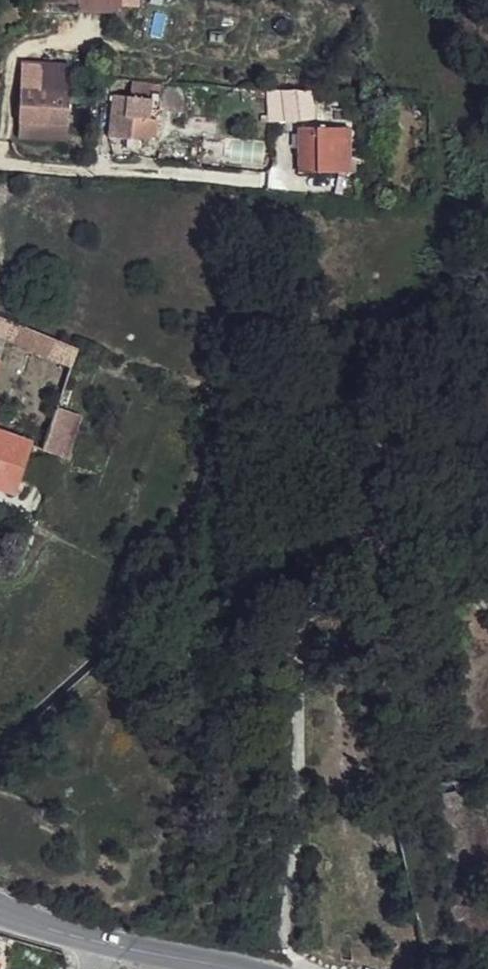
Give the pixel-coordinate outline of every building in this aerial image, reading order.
[(122,11),(122,0),(78,0),(78,11),(122,11)] [(66,140),(68,66),(38,65),(37,91),(18,91),(18,123),(31,123),(31,139),(66,140)] [(142,82),(130,81),(129,90),(115,89),(110,130),(127,133),(127,140),(138,142),(139,133),(155,135),(156,119),(151,118),(151,110),(151,99),(140,98),(142,82)] [(310,83),(279,88),(272,122),(313,118),(310,83)] [(321,87),(310,83),(313,118),(324,116),(321,87)] [(161,93),(153,92),(151,99),(151,101),(160,103),(161,93)] [(160,103),(151,101),(151,110),(159,112),(160,103)] [(359,120),(348,120),(348,128),(349,162),(360,161),(359,120)] [(31,123),(18,123),(17,139),(31,139),(31,123)] [(348,128),(304,129),(304,151),(298,151),(299,172),(349,172),(349,162),(348,128)] [(0,319),(0,341),(4,342),(71,367),(77,348),(0,319)] [(73,417),(57,411),(43,453),(60,460),(73,417)] [(13,496),(28,449),(30,444),(0,434),(0,491),(13,496)] [(195,620),(185,616),(180,625),(191,630),(195,620)] [(239,627),(237,624),(228,629),(231,633),(239,627)]
